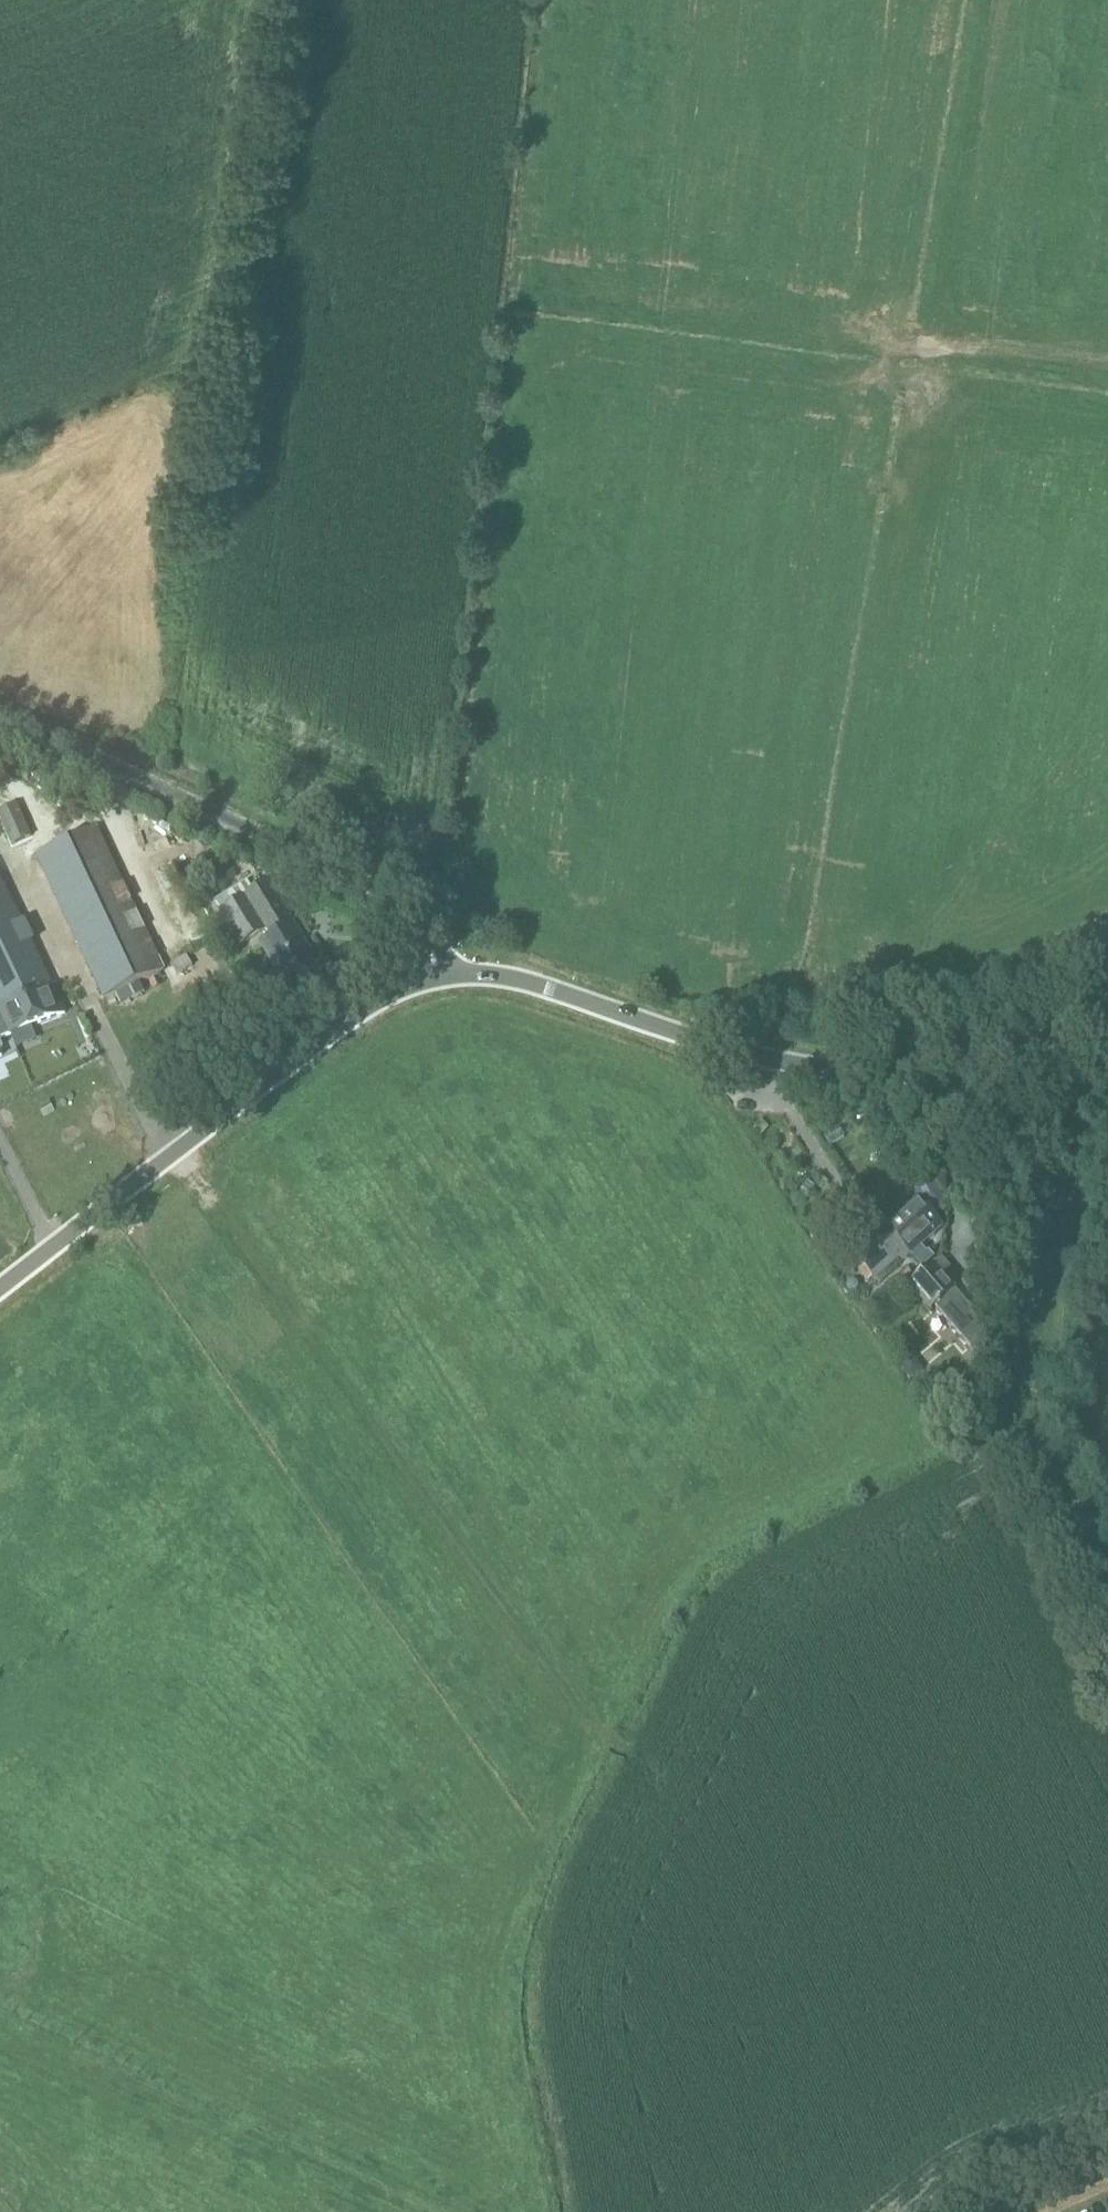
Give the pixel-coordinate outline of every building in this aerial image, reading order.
[(12,846),(31,838),(26,827),(37,822),(27,800),(0,812),(0,817),(12,846)] [(164,969),(97,826),(34,855),(102,999),(164,969)] [(12,1032),(65,1012),(55,990),(54,990),(0,878),(0,1037),(12,1032)] [(308,949),(268,883),(221,910),(241,943),(269,926),(274,935),(261,944),(274,966),(279,962),(287,976),(309,963),(303,953),(308,949)] [(187,955),(171,965),(177,976),(193,966),(187,955)] [(921,1192),(936,1215),(953,1204),(935,1178),(924,1185),(926,1188),(921,1192)] [(911,1206),(887,1226),(887,1227),(908,1250),(903,1254),(907,1257),(911,1254),(924,1269),(935,1259),(929,1252),(927,1253),(920,1245),(934,1233),(929,1228),(937,1221),(936,1220),(922,1204),(915,1211),(911,1206)] [(810,1236),(819,1246),(832,1235),(824,1225),(810,1236)] [(850,1250),(875,1278),(903,1254),(908,1250),(887,1227),(880,1232),(876,1227),(850,1250)] [(943,1275),(951,1269),(942,1258),(910,1284),(930,1309),(938,1302),(975,1346),(991,1332),(943,1275)] [(990,1266),(966,1281),(985,1316),(1001,1306),(995,1294),(1003,1289),(990,1266)]
